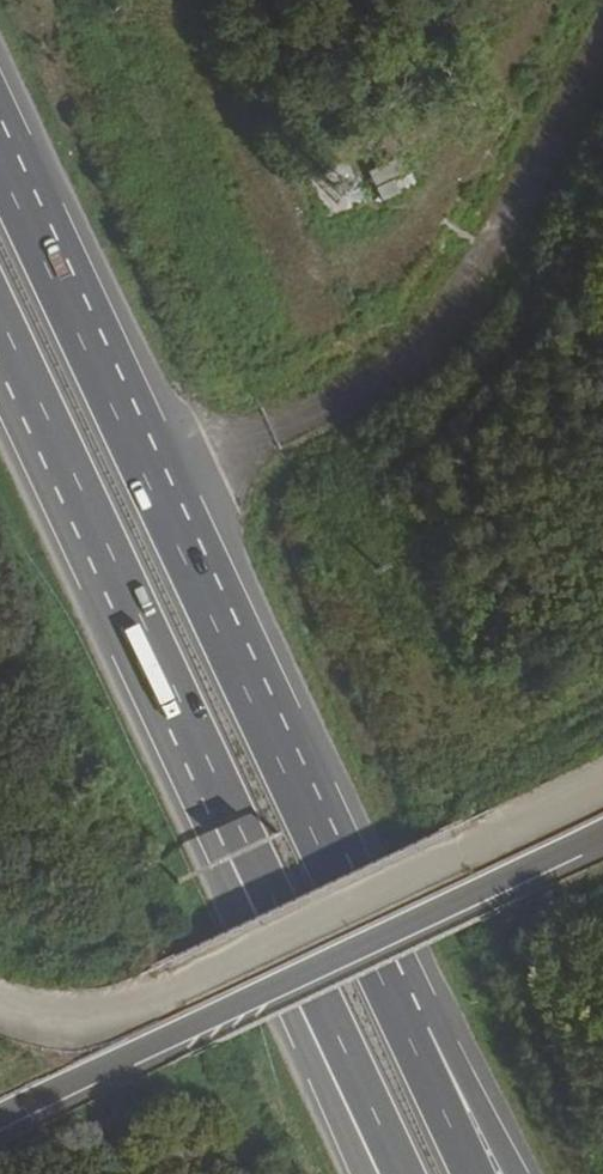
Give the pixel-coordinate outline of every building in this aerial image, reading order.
[(334,172),(317,175),(322,208),(359,202),(354,176),(335,179),(334,172)]
